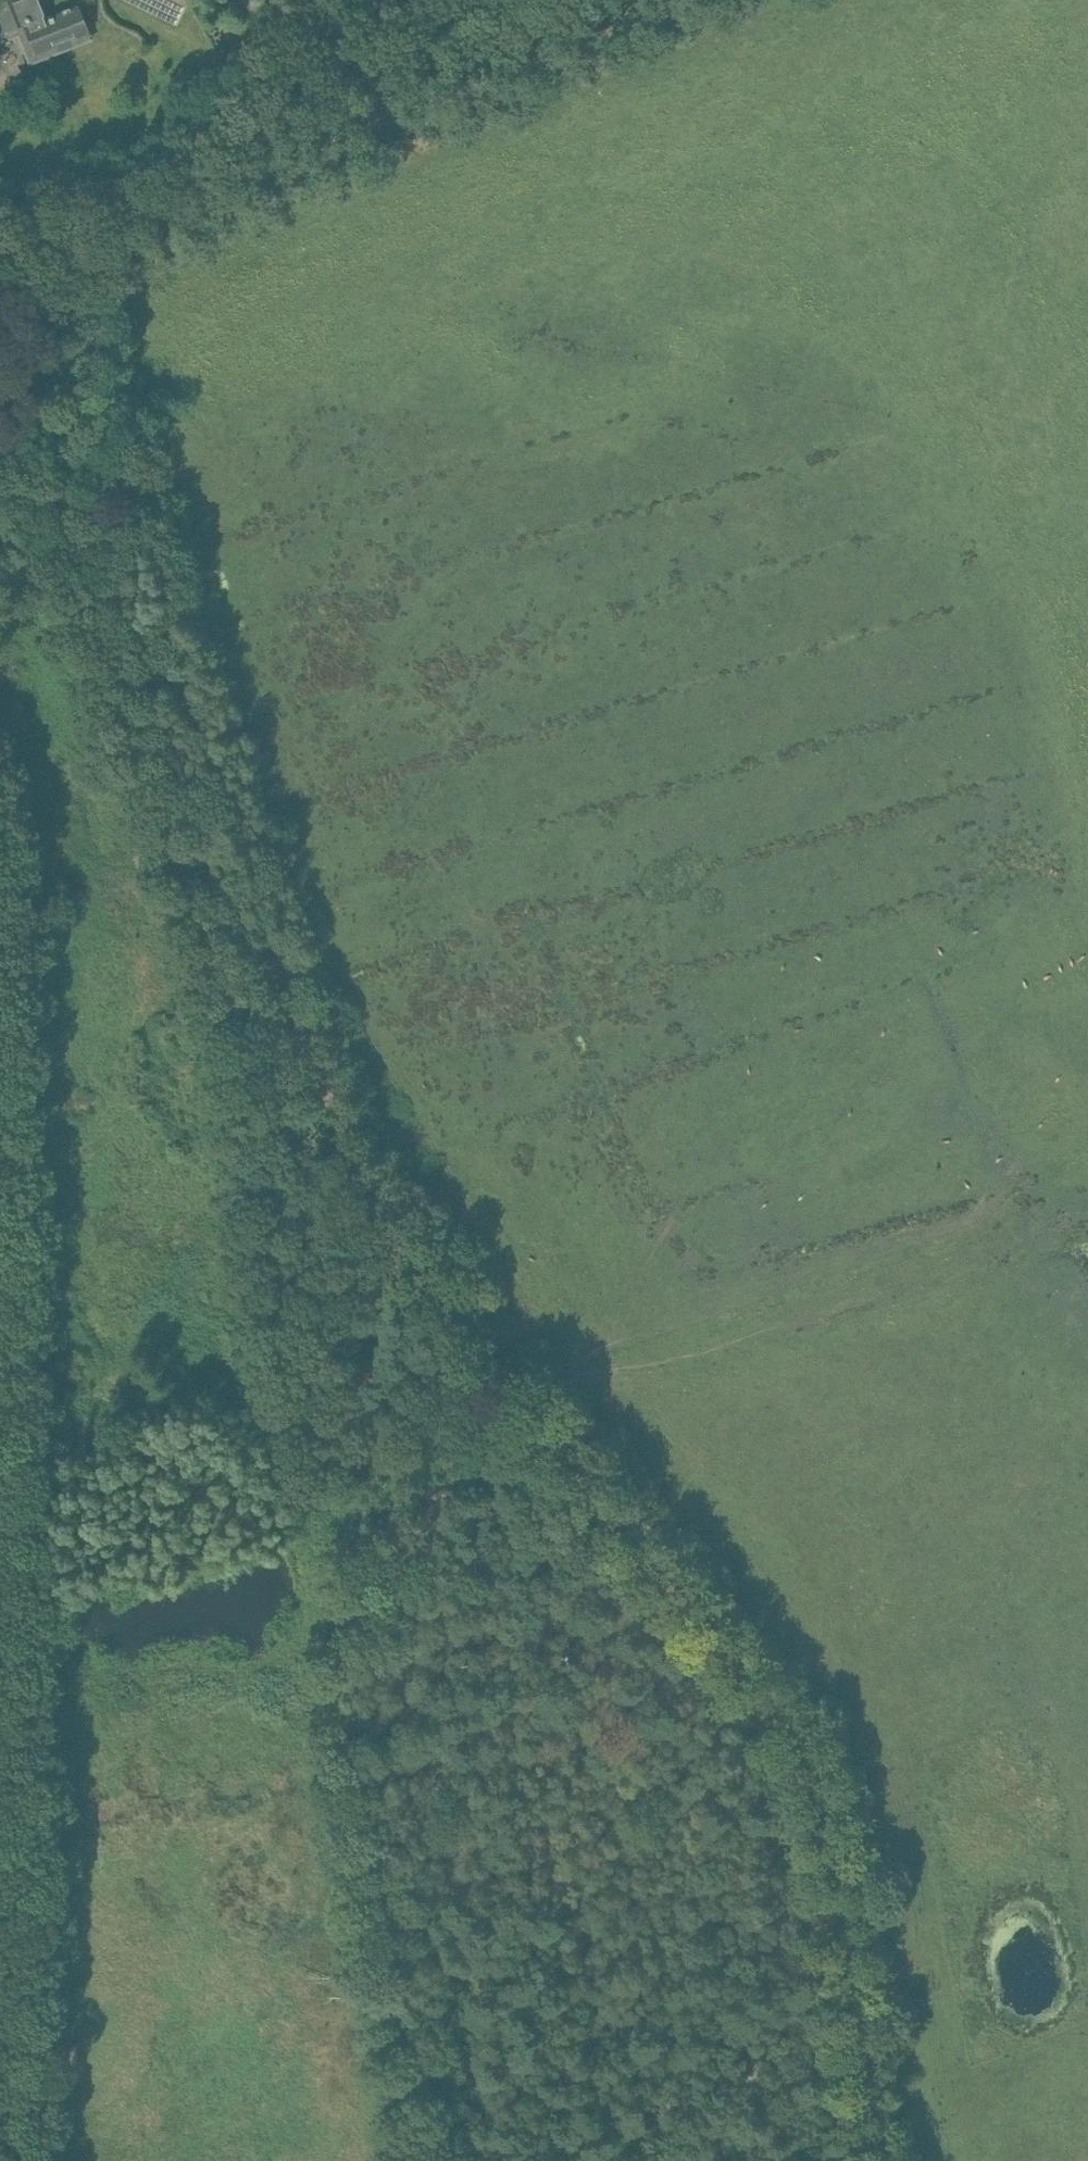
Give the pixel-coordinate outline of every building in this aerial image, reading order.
[(56,43),(90,30),(81,7),(72,10),(70,7),(62,10),(63,14),(45,21),(43,16),(45,15),(39,0),(0,0),(0,10),(8,29),(28,22),(30,27),(26,28),(36,51),(56,43)]
